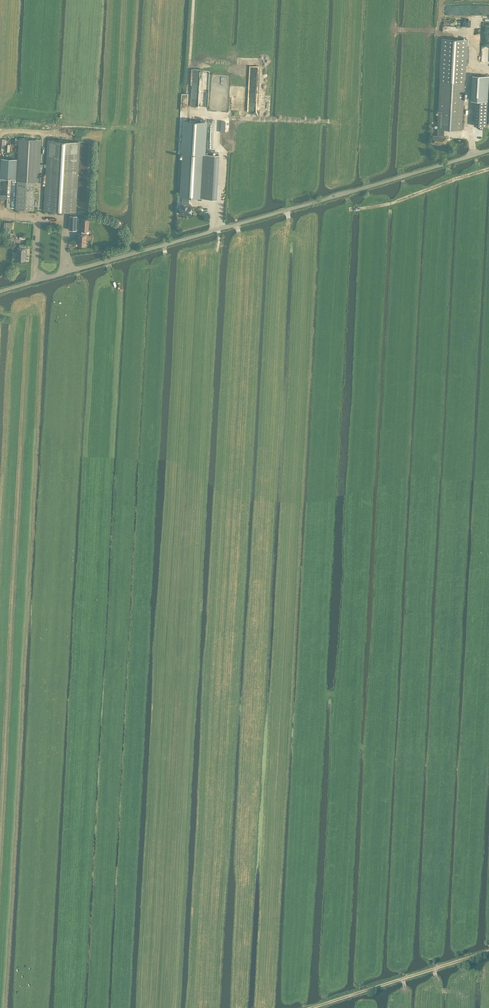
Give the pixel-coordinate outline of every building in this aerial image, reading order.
[(433,135),(433,143),(440,143),(440,144),(445,144),(446,136),(444,136),(444,129),(462,130),(464,90),(464,85),(465,79),(466,79),(468,40),(441,38),(439,78),(440,78),(437,128),(438,128),(438,135),(433,135)] [(472,75),(471,100),(476,101),(488,101),(488,76),(472,75)] [(476,101),(474,125),(486,126),(488,101),(476,101)] [(183,120),(182,152),(183,152),(203,154),(206,154),(207,121),(183,120)] [(17,180),(16,208),(34,209),(35,181),(39,181),(41,139),(19,138),(16,180),(17,180)] [(49,140),(45,210),(75,211),(79,141),(49,140)] [(183,152),(181,196),(183,197),(189,197),(201,198),(216,198),(217,187),(201,186),(203,154),(183,152)] [(16,178),(17,158),(1,158),(0,178),(16,178)] [(177,208),(177,210),(178,211),(179,211),(179,213),(186,214),(186,215),(191,215),(191,206),(189,206),(189,203),(189,197),(183,197),(182,205),(179,205),(179,207),(178,207),(177,208)] [(86,234),(86,230),(82,230),(81,234),(78,233),(78,234),(77,237),(78,237),(78,245),(86,245),(87,234),(86,234)] [(17,247),(16,260),(25,260),(26,252),(27,251),(27,249),(26,248),(25,248),(25,244),(19,244),(19,247),(17,247)]
